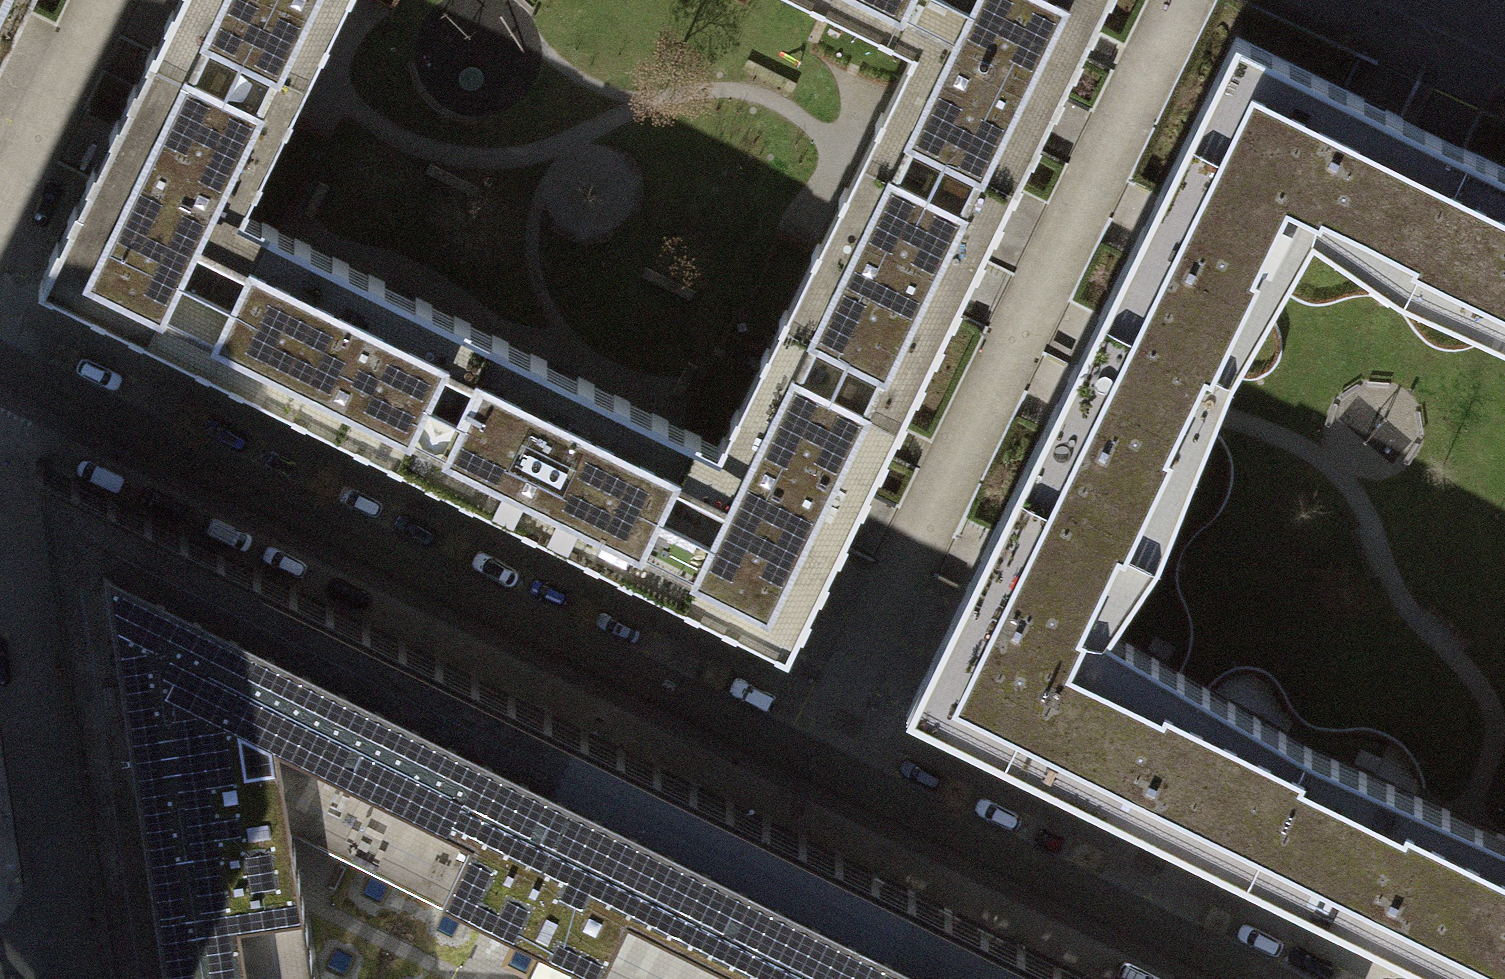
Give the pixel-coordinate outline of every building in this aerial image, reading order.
[(30,0),(0,0),(0,61),(5,50),(18,23),(30,0)] [(316,0),(178,0),(174,9),(153,51),(264,105),(283,67),(316,0)] [(969,0),(877,0),(951,36),(969,0)] [(951,36),(904,133),(1016,187),(1047,123),(1108,0),(969,0),(951,36)] [(1381,107),(1236,36),(1182,147),(1293,202),(1409,259),(1462,147),(1381,107)] [(216,202),(264,105),(153,51),(107,144),(38,287),(148,341),(216,202)] [(888,166),(818,309),(929,363),(974,273),(1006,208),(1016,187),(904,133),(888,166)] [(1212,367),(1293,202),(1182,147),(1144,225),(1101,313),(1212,367)] [(1504,305),(1504,167),(1462,147),(1409,259),(1504,305)] [(480,331),(216,202),(148,341),(264,397),(412,469),(480,331)] [(744,459),(676,598),(788,652),(849,528),(929,363),(818,309),(744,459)] [(1195,403),(1212,367),(1101,313),(1083,349),(1058,399),(1019,478),(1132,533),(1195,403)] [(744,459),(480,331),(412,469),(584,553),(676,598),(744,459)] [(34,461),(37,477),(74,728),(111,973),(112,978),(167,978),(312,958),(290,810),(371,642),(377,629),(34,461)] [(1088,622),(1132,533),(1019,478),(971,576),(906,709),(1018,764),(1088,622)] [(1312,748),(1088,622),(1018,764),(1063,786),(1249,877),(1312,748)] [(290,810),(637,978),(690,978),(762,835),(770,821),(587,732),(377,629),(371,642),(290,810)] [(1312,748),(1249,877),(1403,953),(1456,978),(1501,978),(1504,939),(1504,835),(1467,820),(1312,748)] [(1062,964),(996,932),(770,821),(762,835),(690,978),(1093,978),(1062,964)] [(167,978),(315,978),(312,958),(167,978)]
